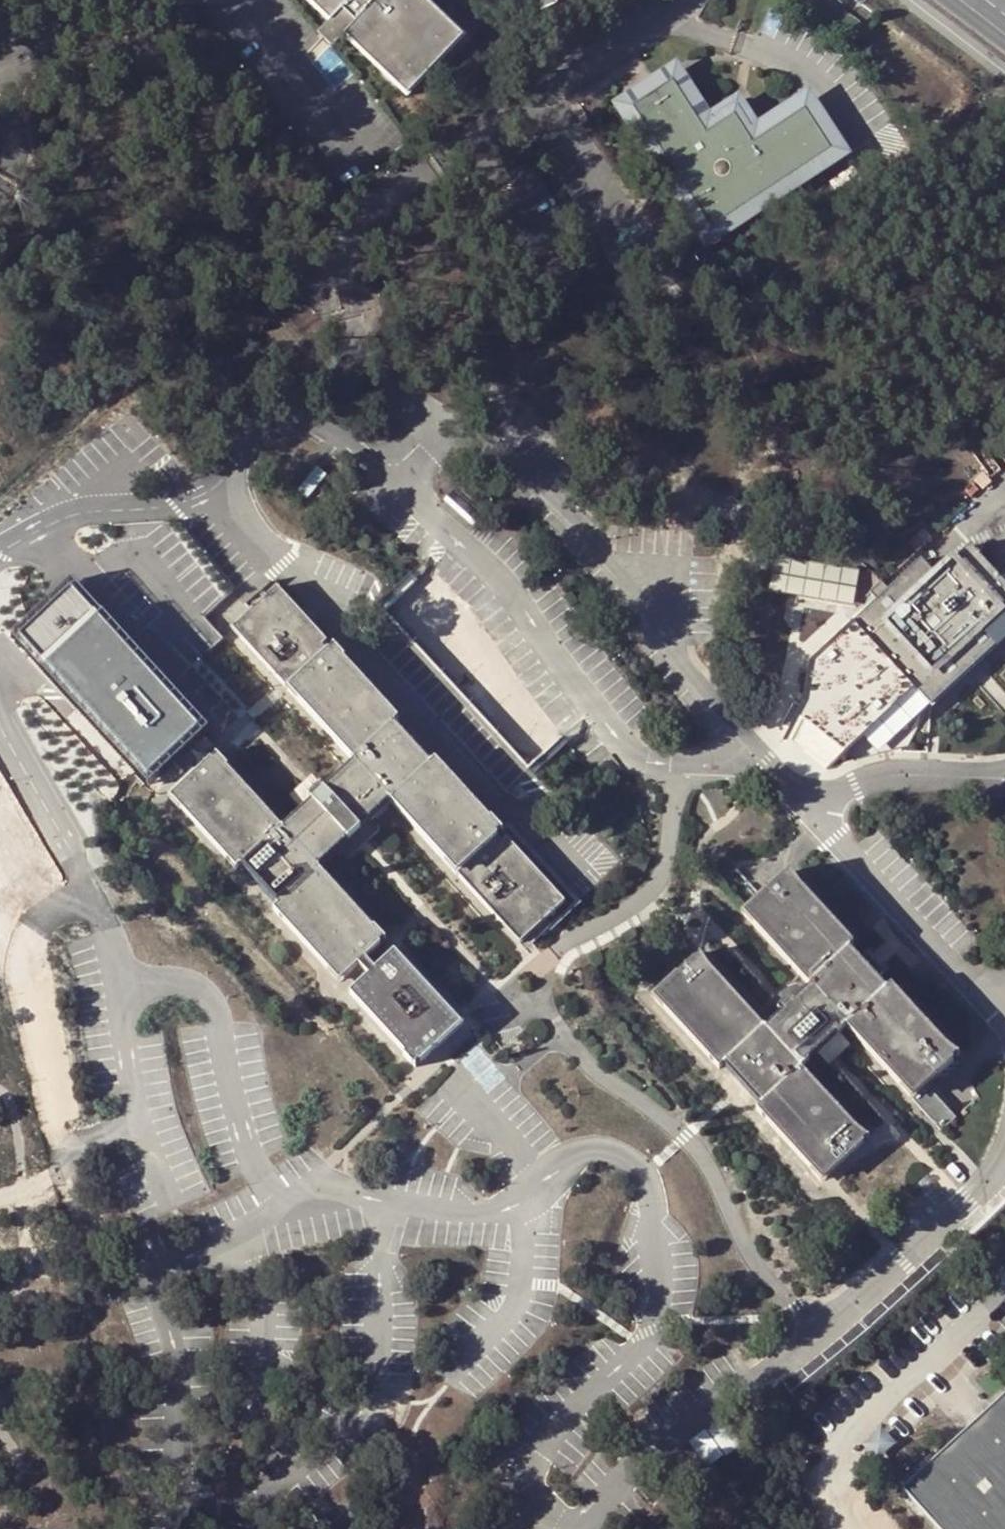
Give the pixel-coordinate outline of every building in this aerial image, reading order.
[(328,15),(319,24),(333,38),(342,29),(403,90),(461,33),(428,0),(313,0),(328,15)] [(524,15),(559,1),(558,0),(520,0),(524,15)] [(678,81),(624,114),(711,248),(845,162),(810,108),(758,140),(750,128),(740,113),(717,127),(711,131),(678,81)] [(456,499),(447,510),(475,536),(485,525),(456,499)] [(924,568),(857,630),(933,714),(1004,648),(1004,591),(972,555),(959,567),(955,562),(935,581),(924,568)] [(771,562),(771,597),(849,597),(849,563),(771,562)] [(0,637),(0,639),(128,782),(186,730),(57,586),(0,637)] [(392,810),(523,951),(568,909),(505,841),(493,829),(495,828),(439,770),(433,774),(397,732),(401,729),(347,669),(347,667),(337,656),(276,589),(249,614),(254,620),(235,638),(357,772),(332,794),(331,794),(330,794),(329,794),(328,794),(327,794),(326,795),(325,795),(324,795),(323,795),(323,796),(322,796),(321,796),(320,797),(319,798),(318,799),(317,799),(317,800),(316,800),(315,801),(315,802),(314,802),(313,803),(312,804),(312,805),(311,806),(311,807),(312,808),(312,809),(313,810),(313,811),(285,836),(230,776),(231,775),(219,763),(174,805),(238,877),(248,874),(281,910),(276,919),(343,990),(361,974),(371,985),(353,1002),(407,1062),(406,1064),(417,1075),(464,1033),(398,961),(378,979),(368,967),(388,949),(378,936),(376,937),(320,876),(392,810)] [(767,1036),(711,975),(703,961),(655,1004),(722,1077),(726,1073),(762,1113),(759,1117),(824,1188),(871,1146),(856,1134),(804,1077),(849,1037),(944,1141),(959,1128),(929,1095),(962,1065),(946,1053),(893,994),(889,998),(852,958),(857,953),(801,893),(792,880),(746,923),(812,995),(796,1010),(793,1006),(785,1012),(780,1018),(783,1022),(767,1036)] [(905,1496),(935,1528),(1004,1528),(1004,1405),(905,1496)]
